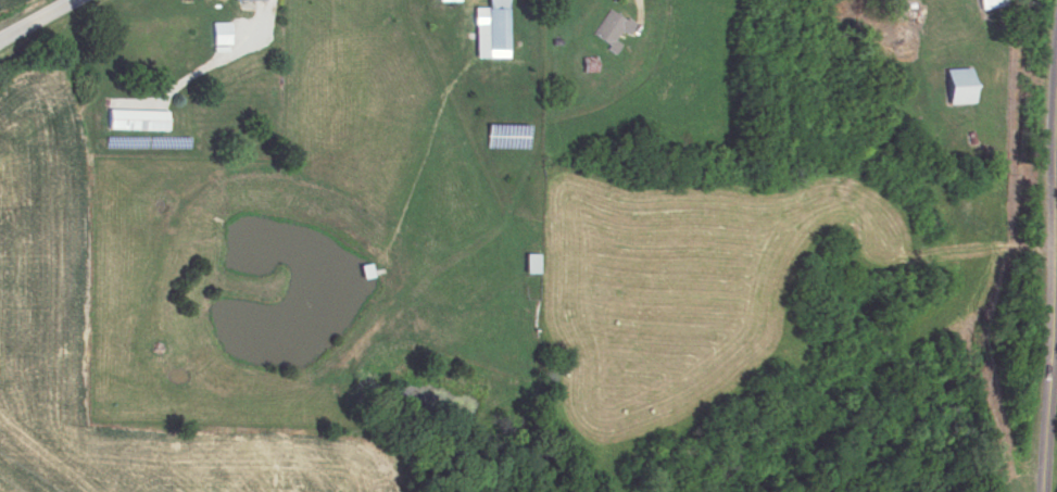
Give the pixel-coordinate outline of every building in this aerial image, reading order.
[(1006,0),(979,0),(980,9),(1007,6),(1006,0)] [(633,24),(609,8),(591,36),(614,52),(620,44),(613,39),(619,30),(626,35),(633,24)] [(506,57),(506,9),(472,9),(472,26),(483,26),(483,57),(506,57)] [(228,23),(211,23),(211,46),(228,46),(228,23)] [(969,68),(942,68),(942,104),(969,103),(969,68)] [(103,130),(163,130),(163,111),(103,111),(103,130)]
